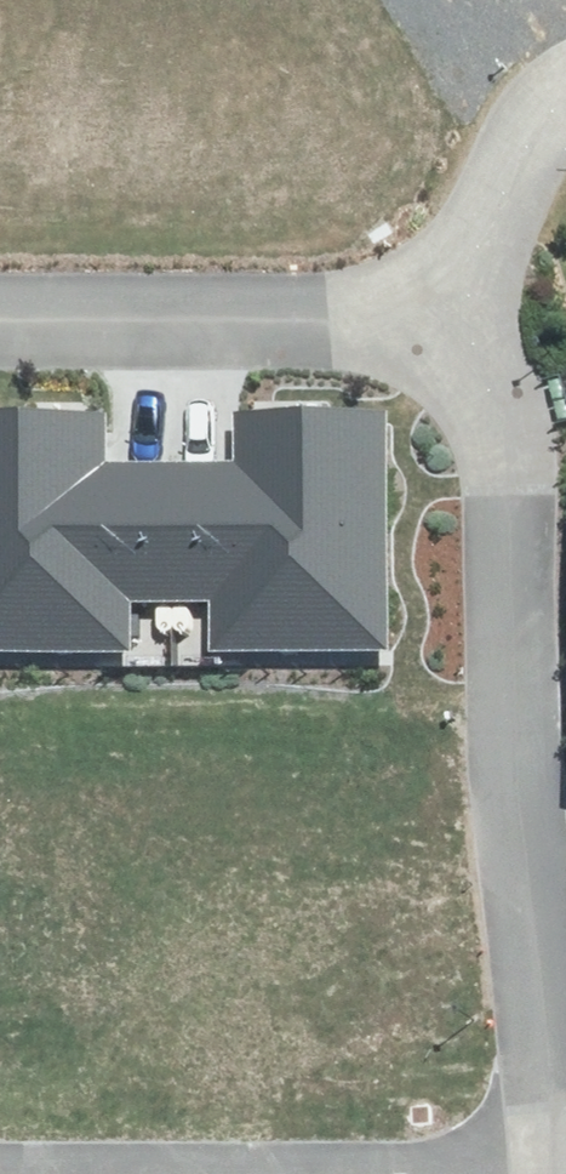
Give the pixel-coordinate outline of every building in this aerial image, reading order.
[(132,644),(132,593),(209,593),(209,643),(388,643),(388,405),(244,405),(244,456),(102,456),(102,393),(0,393),(0,644),(132,644)]
